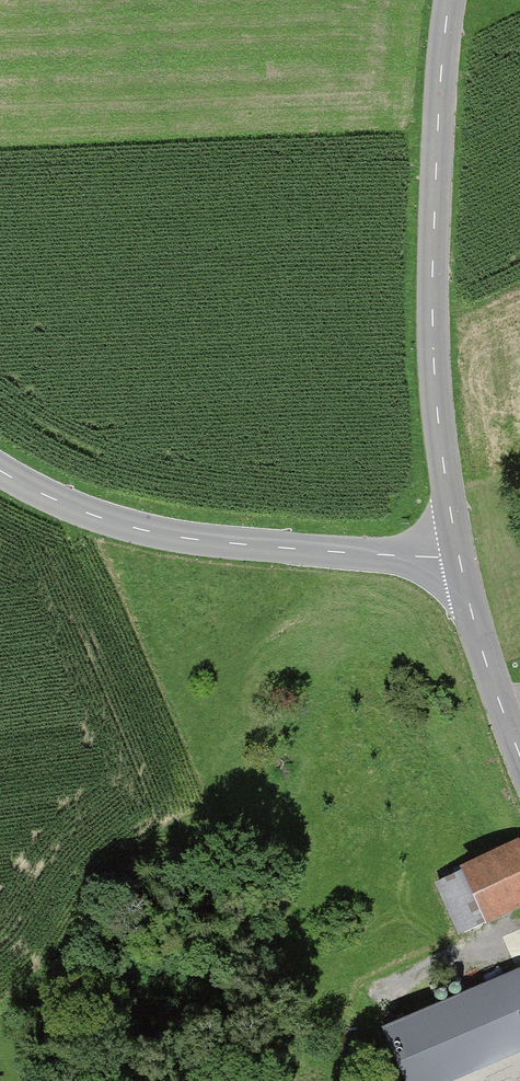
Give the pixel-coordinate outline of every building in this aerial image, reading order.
[(485,929),(519,912),(519,848),(516,839),(455,869),(485,929)] [(383,1037),(404,1080),(474,1080),(519,1060),(519,974),(383,1037)]
